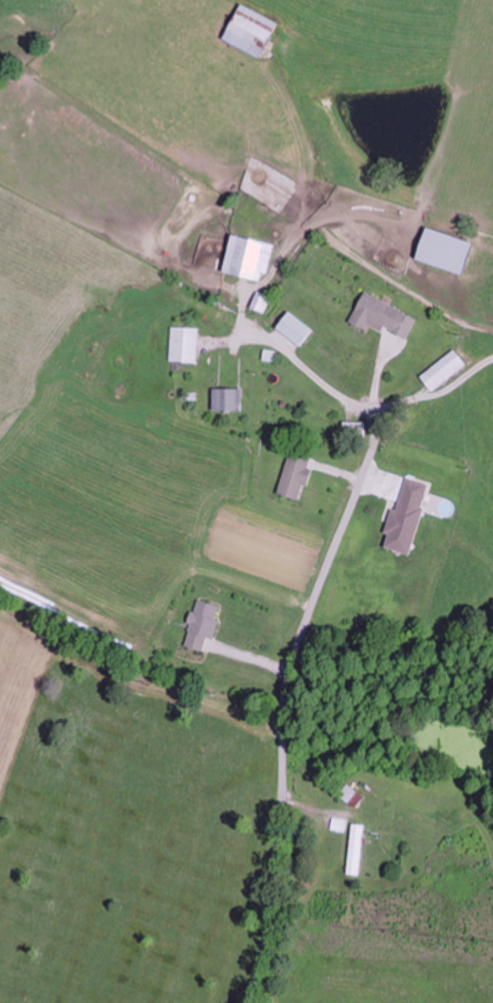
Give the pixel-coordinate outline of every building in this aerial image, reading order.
[(219,40),(256,59),(274,22),(237,4),(219,40)] [(467,241),(421,228),(411,261),(458,274),(467,241)] [(266,275),(272,245),(227,235),(219,274),(258,282),(260,274),(266,275)] [(404,341),(415,319),(363,292),(347,323),(364,332),(368,323),(404,341)] [(274,327),(296,347),(310,331),(288,311),(274,327)] [(197,364),(197,329),(170,329),(170,364),(197,364)] [(418,377),(430,392),(464,365),(452,350),(418,377)] [(210,412),(241,412),(241,389),(210,389),(210,412)] [(275,495),(298,502),(310,459),(287,453),(275,495)] [(381,548),(406,555),(426,485),(401,477),(381,548)] [(182,647),(201,652),(205,638),(210,639),(218,606),(193,600),(182,647)] [(337,795),(354,808),(362,797),(346,784),(337,795)] [(364,824),(350,823),(348,873),(362,874),(364,824)]
